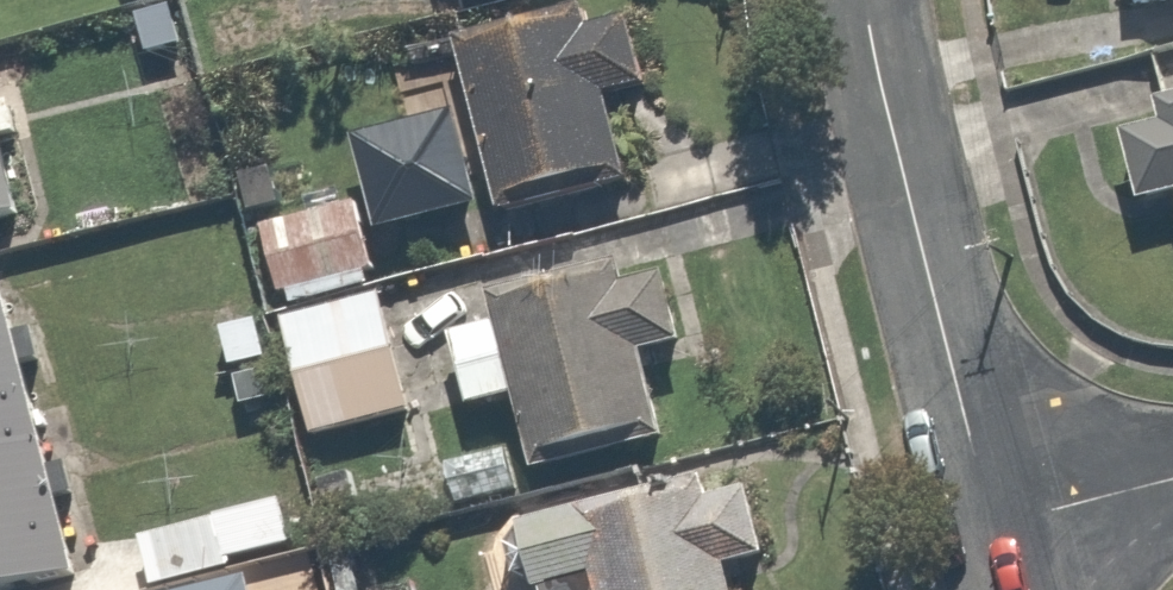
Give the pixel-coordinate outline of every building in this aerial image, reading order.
[(1127,11),(1172,10),(1172,0),(1127,0),(1127,11)] [(593,16),(457,56),(507,229),(645,189),(618,96),(664,82),(647,23),(599,37),(593,16)] [(1128,138),(1150,213),(1172,207),(1172,125),(1167,127),(1128,138)] [(0,148),(0,232),(22,226),(0,148)] [(282,320),(389,288),(361,194),(255,225),(282,320)] [(500,324),(452,334),(470,420),(526,408),(541,476),(674,447),(656,365),(688,358),(669,265),(496,302),(500,324)] [(389,288),(282,320),(316,435),(423,404),(389,288)] [(14,312),(0,315),(0,589),(59,589),(82,584),(14,312)] [(512,446),(444,460),(454,508),(522,494),(512,446)] [(504,516),(522,589),(731,589),(726,569),(786,554),(768,481),(647,511),(641,483),(504,516)] [(136,542),(149,589),(174,589),(248,570),(233,515),(136,542)] [(229,589),(283,589),(279,576),(229,589)]
